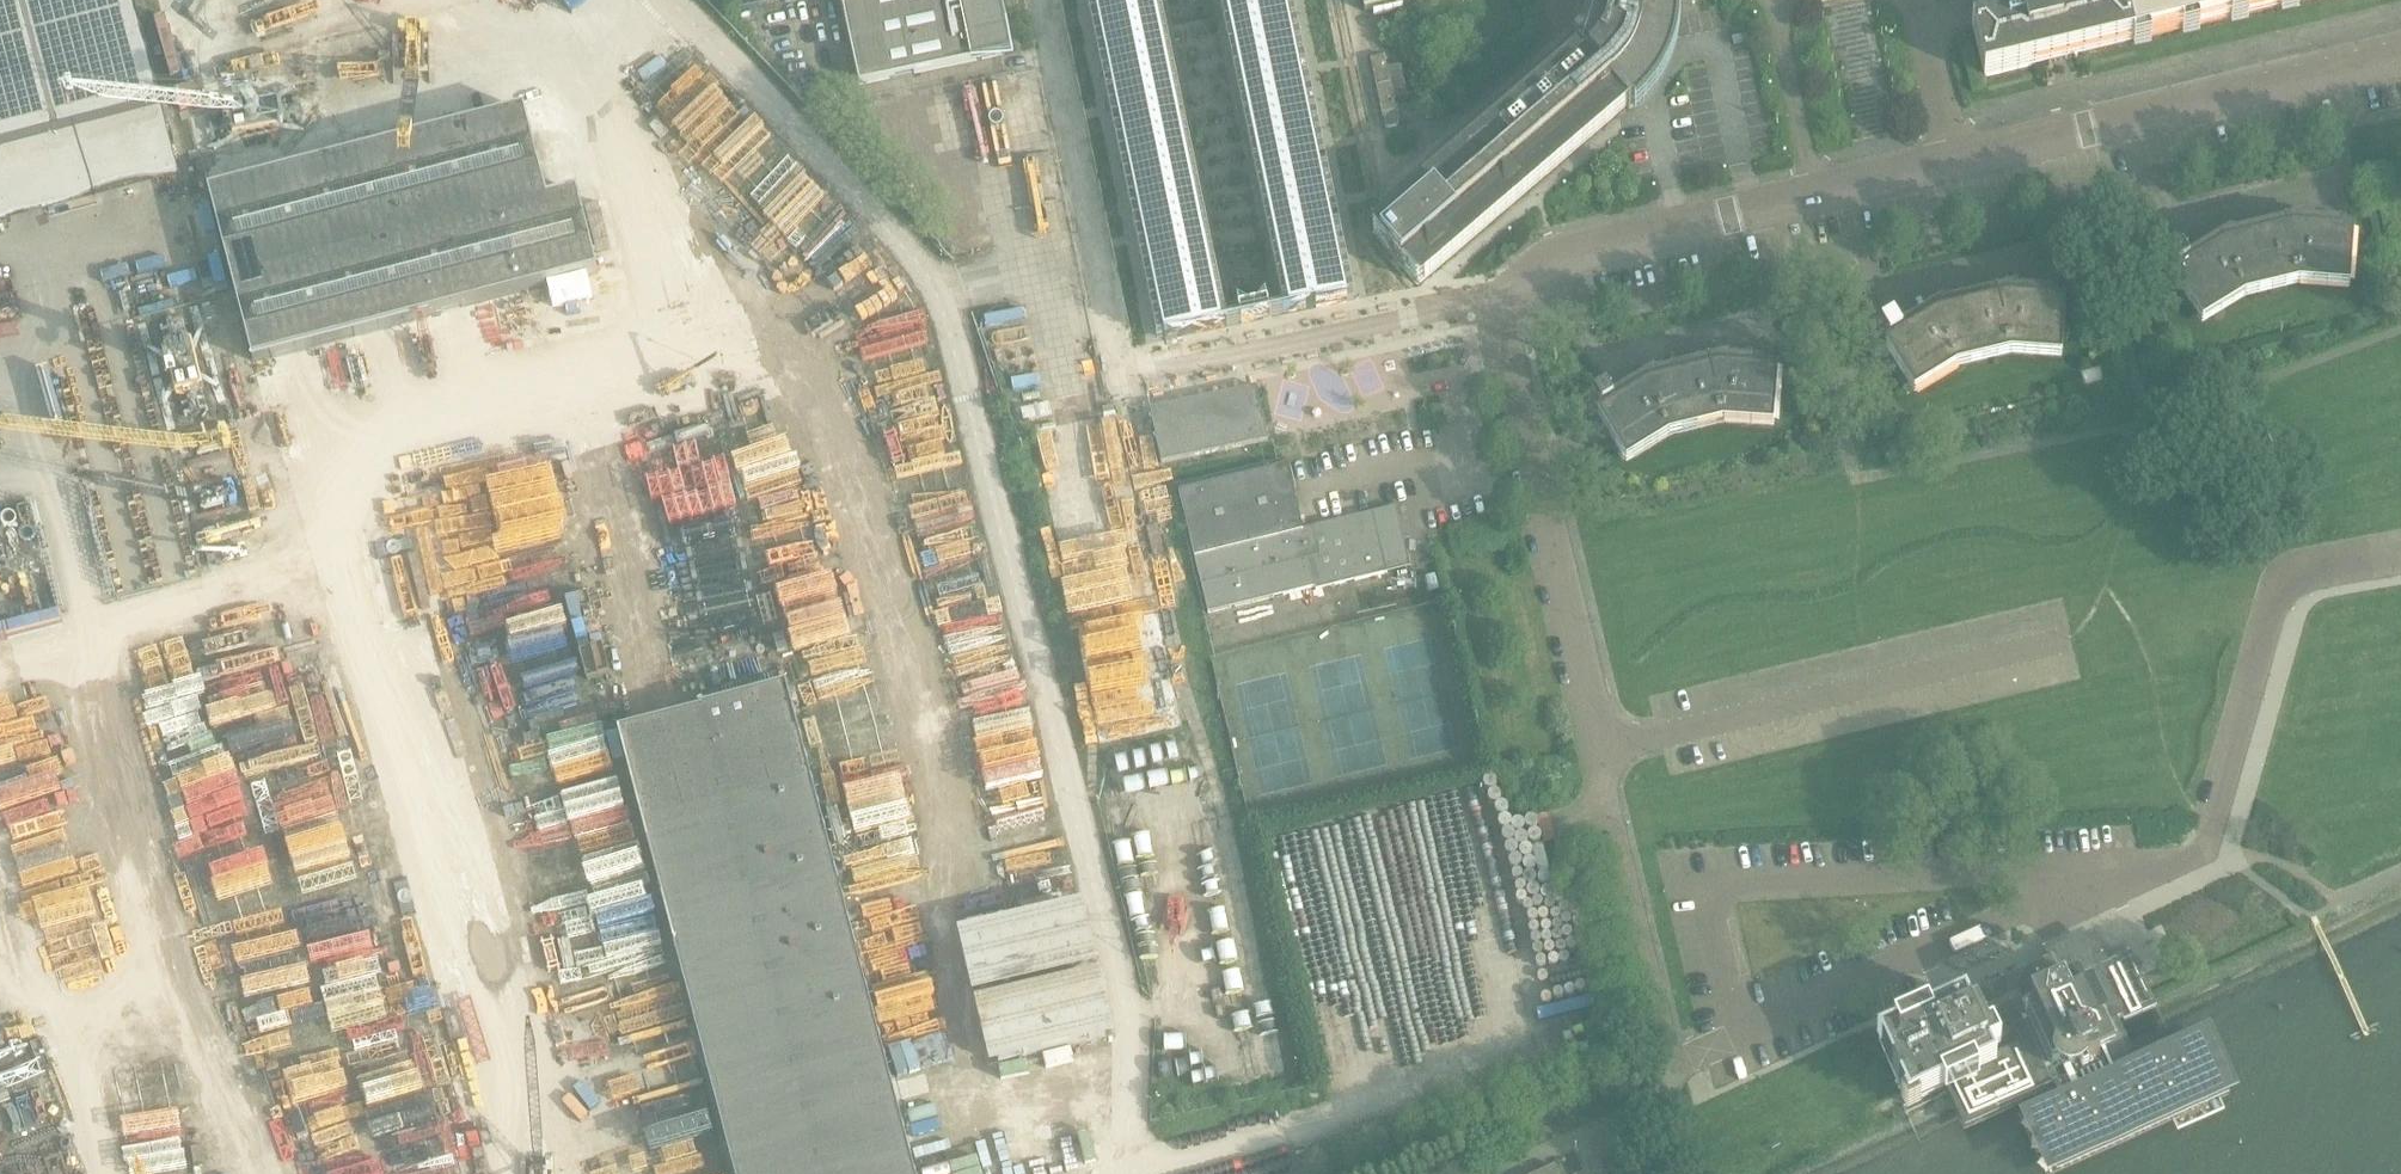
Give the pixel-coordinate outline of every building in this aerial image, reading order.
[(182,182),(164,113),(135,0),(0,0),(0,229),(182,182)] [(740,10),(775,3),(774,0),(737,0),(740,10)] [(859,86),(972,62),(972,63),(1011,55),(1000,0),(842,0),(859,86)] [(1165,339),(1222,327),(1154,0),(1095,0),(1165,339)] [(1290,313),(1347,301),(1284,0),(1225,0),(1290,313)] [(2051,61),(2133,42),(2123,0),(2082,0),(2056,6),(2055,0),(2018,0),(2022,14),(1972,26),(1984,77),(2051,61)] [(2133,42),(2307,0),(2123,0),(2133,42)] [(550,201),(527,111),(211,193),(255,362),(600,273),(580,194),(550,201)] [(2195,271),(2182,249),(2167,258),(2204,319),(2243,296),(2299,282),(2344,285),(2347,240),(2294,236),(2225,253),(2195,271)] [(1908,339),(1896,318),(1880,327),(1915,386),(1954,363),(2011,350),(2057,354),(2060,309),(2008,305),(1939,321),(1908,339)] [(1015,424),(1040,422),(1034,362),(1010,365),(1015,424)] [(1620,409),(1607,387),(1591,397),(1629,458),(1668,434),(1725,420),(1769,424),(1773,378),(1720,373),(1650,390),(1620,409)] [(1256,387),(1210,396),(1150,409),(1161,464),(1268,441),(1256,387)] [(1121,411),(1038,426),(1098,743),(1181,728),(1121,411)] [(1302,529),(1286,465),(1178,491),(1208,612),(1314,587),(1315,590),(1386,573),(1371,512),(1302,529)] [(781,683),(614,727),(730,1173),(907,1173),(781,683)] [(858,776),(851,778),(853,786),(860,784),(858,776)] [(1248,972),(1218,796),(1180,803),(1176,782),(1116,792),(1149,989),(1248,972)] [(1879,1040),(1909,1105),(1949,1087),(1967,1126),(2031,1096),(2041,1118),(2041,1119),(2061,1165),(2216,1095),(2196,1049),(2141,1074),(2117,1021),(2122,1019),(2124,1023),(2156,1009),(2131,953),(2116,960),(2063,983),(2052,958),(1955,1002),(1956,1005),(1931,1016),(1927,1011),(1894,1026),(1896,1032),(1879,1040)] [(1257,998),(1159,1017),(1173,1088),(1271,1069),(1257,998)] [(277,1139),(285,1173),(357,1173),(345,1123),(277,1139)] [(1604,1161),(1611,1173),(1625,1173),(1617,1155),(1604,1161)]
